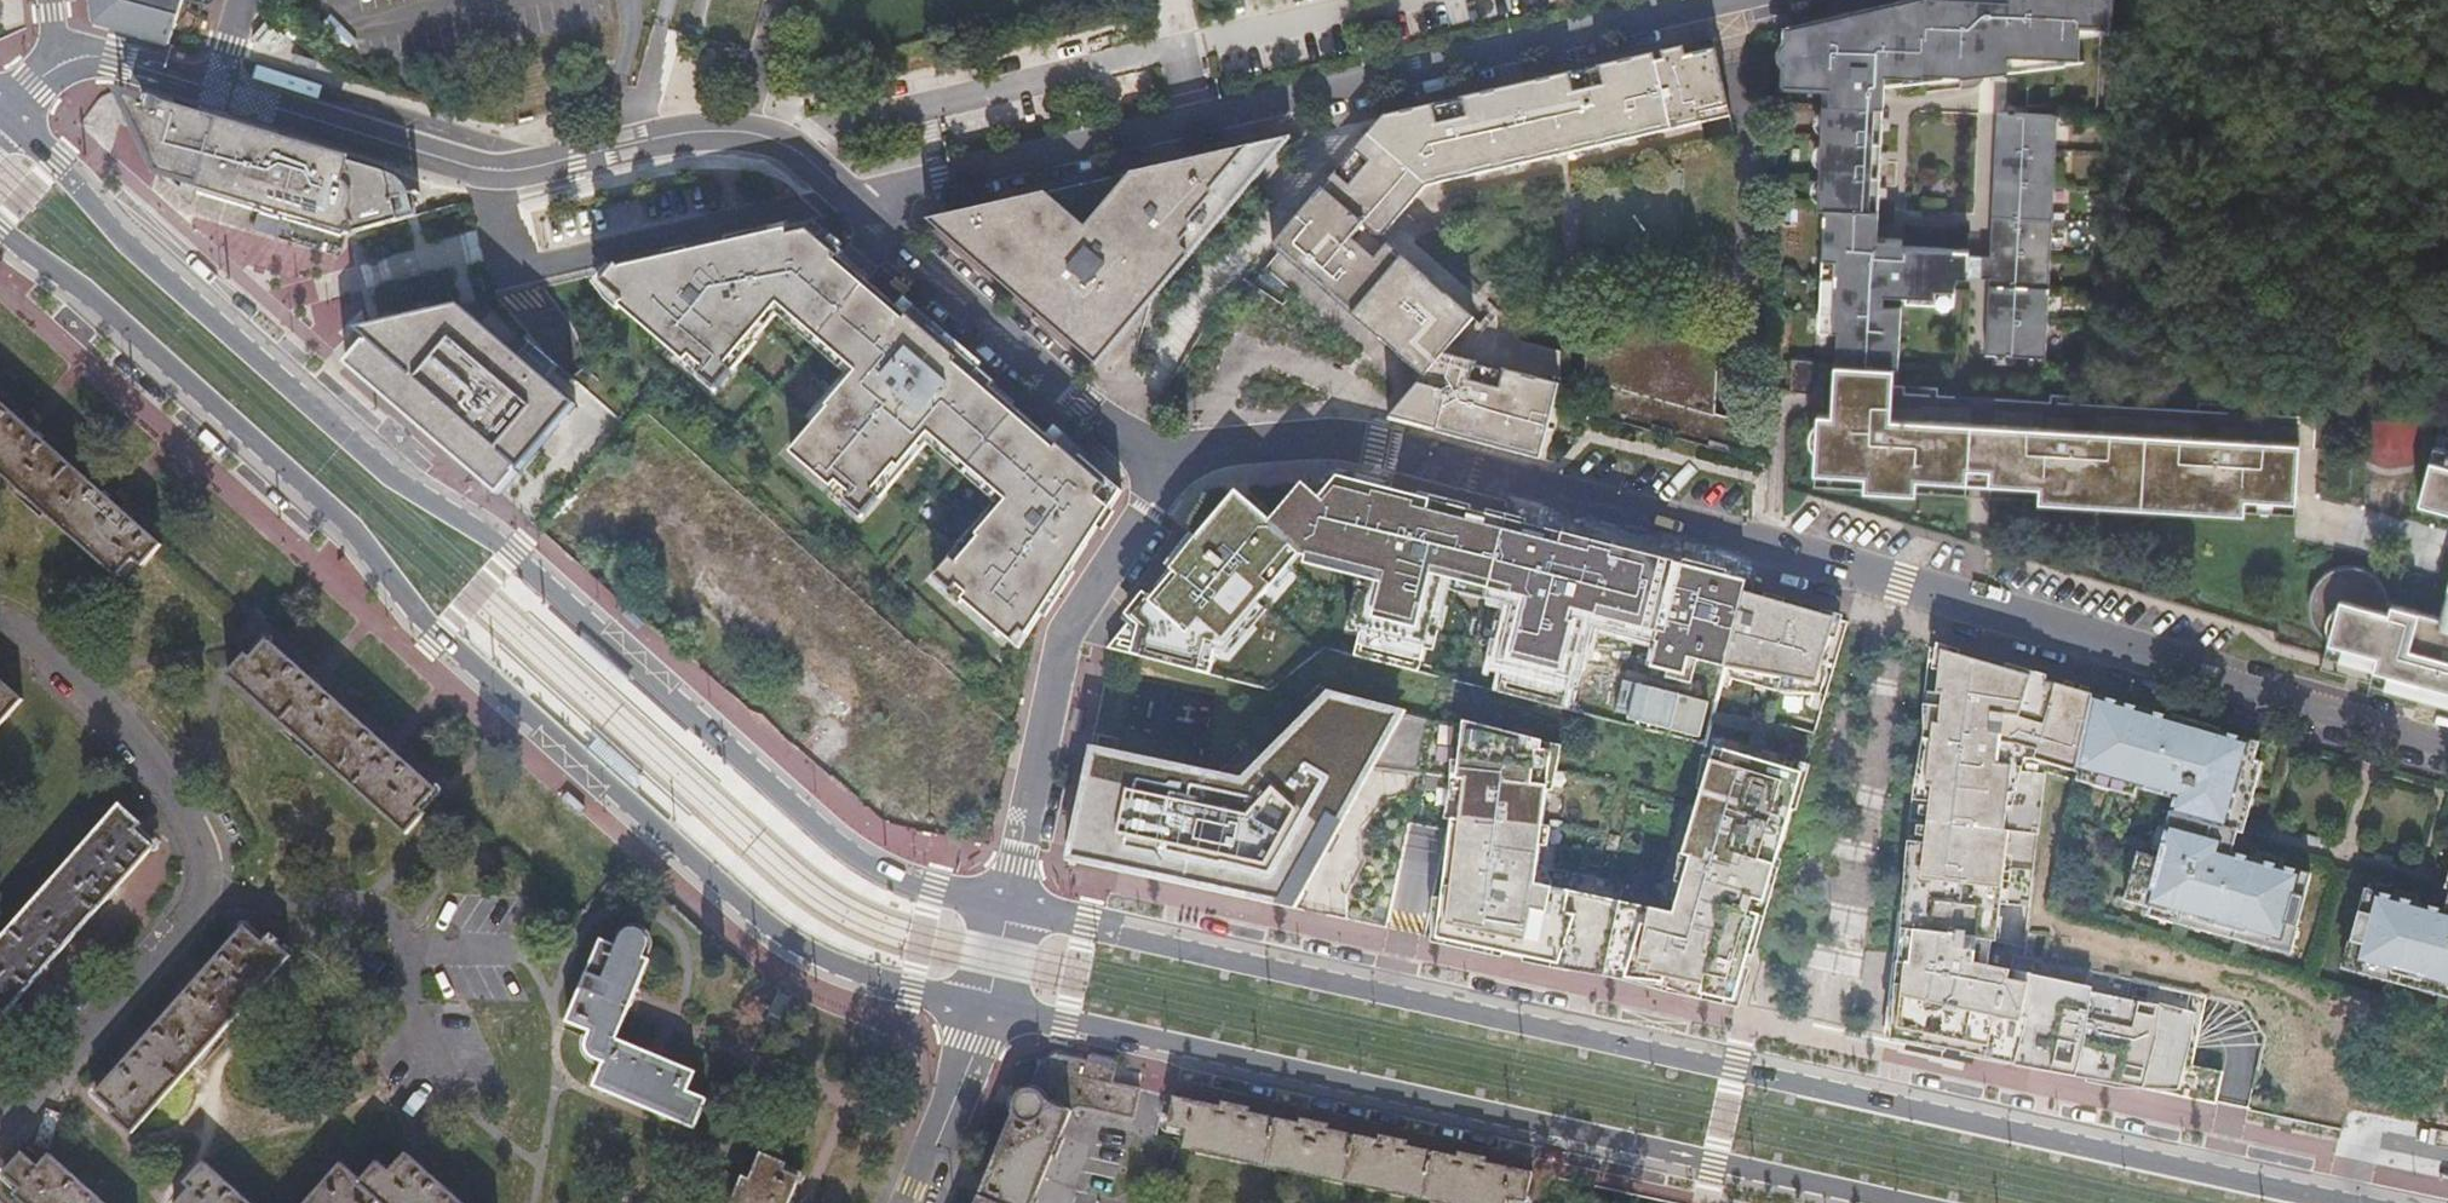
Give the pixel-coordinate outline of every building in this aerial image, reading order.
[(89,26),(109,31),(148,41),(168,46),(181,0),(86,0),(89,26)] [(1786,29),(1784,86),(1831,88),(1824,263),(1838,263),(1831,368),(1894,372),(1898,297),(1950,301),(1967,253),(1876,248),(1886,80),(1983,83),(1983,56),(2003,57),(2077,62),(2079,27),(2101,27),(2100,0),(1913,0),(1786,29)] [(266,27),(251,44),(269,59),(283,42),(266,27)] [(1681,52),(1573,76),(1383,121),(1305,212),(1272,251),(1377,343),(1400,363),(1423,383),(1387,424),(1538,459),(1558,389),(1445,356),(1474,323),(1381,245),(1423,191),(1697,126),(1681,52)] [(281,225),(281,223),(342,242),(414,223),(414,213),(411,201),(405,191),(386,179),(302,153),(303,150),(282,140),(280,146),(217,127),(218,124),(178,104),(175,114),(160,109),(161,105),(150,102),(149,106),(126,99),(132,109),(138,118),(144,127),(153,138),(164,150),(155,179),(165,182),(166,184),(167,185),(170,187),(172,189),(175,190),(179,191),(183,190),(187,189),(197,192),(196,197),(258,216),(258,217),(281,225)] [(2049,360),(2057,121),(2005,118),(1995,358),(2049,360)] [(1095,371),(1097,372),(1291,141),(926,224),(1095,371)] [(155,179),(191,213),(197,192),(187,189),(183,190),(179,191),(175,190),(172,189),(170,187),(167,185),(166,184),(165,182),(155,179)] [(814,225),(810,230),(838,253),(841,249),(814,225)] [(611,275),(600,288),(623,306),(619,311),(684,366),(689,361),(705,373),(699,380),(716,393),(731,376),(725,370),(777,309),(855,379),(827,411),(829,413),(815,429),(791,457),(831,492),(836,486),(851,499),(846,505),(862,519),(879,501),(873,496),(895,469),(899,472),(928,438),(1006,505),(976,540),(979,542),(957,568),(950,562),(949,563),(934,581),(951,596),(957,589),(967,598),(962,604),(963,604),(1011,646),(1021,635),(1027,639),(1082,554),(1120,496),(1079,460),(1082,455),(1064,440),(1055,450),(1010,411),(989,392),(993,387),(993,386),(929,331),(933,327),(915,311),(907,321),(864,284),(838,262),(841,258),(842,257),(838,253),(810,230),(769,239),(724,249),(687,257),(665,262),(614,274),(611,275)] [(723,244),(724,249),(769,239),(768,233),(723,244)] [(664,257),(665,262),(687,257),(685,253),(664,257)] [(867,280),(841,258),(838,262),(864,284),(867,280)] [(619,311),(623,306),(600,288),(611,275),(614,274),(608,270),(593,288),(607,307),(616,314),(619,311)] [(808,423),(815,429),(829,413),(827,411),(855,379),(777,309),(725,370),(731,376),(716,393),(699,380),(705,373),(689,361),(684,366),(680,370),(714,397),(756,347),(754,345),(776,319),(846,379),(808,423)] [(366,344),(345,369),(387,406),(406,423),(474,480),(498,500),(575,409),(458,310),(354,334),(366,344)] [(1813,399),(1816,367),(1793,365),(1790,398),(1813,399)] [(2300,446),(1892,423),(1894,372),(1831,368),(1826,367),(1823,419),(1818,418),(1818,426),(1816,428),(1814,430),(1813,432),(1812,434),(1811,437),(1811,439),(1810,442),(1810,445),(1811,448),(1812,450),(1813,452),(1814,454),(1815,455),(1816,457),(1816,463),(1830,464),(1829,478),(1866,480),(1880,481),(1880,492),(1865,492),(1865,495),(1917,498),(1918,483),(1968,486),(1969,472),(1991,473),(1990,488),(2040,490),(2040,505),(2092,508),(2092,505),(2077,504),(2078,493),(2093,494),(2194,500),(2208,501),(2208,512),(2193,511),(2193,514),(2245,517),(2246,503),(2282,505),(2283,491),(2298,491),(2300,446)] [(1014,406),(993,387),(989,392),(1010,411),(1014,406)] [(23,424),(0,404),(0,475),(117,579),(135,561),(143,568),(161,546),(122,512),(112,503),(33,433),(23,424)] [(33,412),(23,424),(33,433),(43,421),(38,416),(33,412)] [(948,563),(949,563),(950,562),(957,568),(979,542),(976,540),(1006,505),(928,438),(899,472),(895,469),(873,496),(879,501),(862,519),(846,505),(851,499),(836,486),(831,492),(828,496),(860,523),(927,448),(996,507),(948,563)] [(2436,452),(2432,466),(2420,509),(2447,516),(2447,455),(2436,452)] [(1815,477),(1829,478),(1830,464),(1816,463),(1815,477)] [(1433,502),(1330,476),(1308,498),(1293,484),(1258,523),(1229,497),(1193,542),(1108,649),(1209,674),(1214,643),(1223,646),(1301,556),(1379,574),(1351,658),(1415,672),(1438,584),(1509,600),(1492,690),(1565,709),(1588,625),(1653,642),(1648,665),(1682,673),(1686,656),(1724,666),(1741,588),(1748,579),(1690,565),(1576,537),(1433,502)] [(1865,492),(1880,492),(1880,481),(1866,480),(1865,492)] [(112,503),(122,512),(132,500),(126,495),(121,491),(112,503)] [(2283,491),(2282,505),(2297,506),(2298,491),(2283,491)] [(2093,494),(2078,493),(2077,504),(2092,505),(2093,494)] [(2208,501),(2194,500),(2193,511),(2208,512),(2208,501)] [(2414,615),(2392,609),(2391,602),(2389,595),(2385,589),(2381,583),(2376,579),(2375,578),(2368,574),(2362,572),(2355,570),(2348,570),(2341,572),(2334,574),(2328,577),(2326,579),(2328,580),(2322,598),(2314,595),(2311,602),(2311,610),(2311,617),(2313,624),(2314,628),(2317,634),(2322,639),(2327,644),(2329,645),(2330,646),(2335,649),(2341,651),(2344,651),(2339,664),(2374,674),(2389,678),(2385,692),(2422,702),(2447,710),(2447,599),(2442,623),(2414,615)] [(2314,595),(2322,598),(2328,580),(2326,579),(2321,583),(2317,589),(2314,595)] [(960,608),(963,604),(962,604),(967,598),(957,589),(951,596),(934,581),(932,584),(960,608)] [(1774,598),(1741,588),(1724,666),(1781,678),(1778,693),(1820,696),(1847,619),(1774,598)] [(1021,635),(1011,646),(1017,651),(1027,639),(1021,635)] [(436,792),(268,643),(251,661),(246,656),(228,676),(406,836),(425,817),(418,812),(436,792)] [(2335,649),(2330,646),(2325,660),(2339,664),(2344,651),(2341,651),(2335,649)] [(2077,778),(2093,702),(1991,668),(1937,650),(1892,1035),(2215,1103),(2222,1073),(2191,1067),(2206,998),(2023,961),(2044,768),(2077,778)] [(2374,674),(2371,688),(2385,692),(2389,678),(2374,674)] [(23,702),(3,684),(0,687),(0,727),(23,702)] [(1083,747),(1057,863),(1294,910),(1402,712),(1323,693),(1227,780),(1083,747)] [(2236,846),(2236,837),(2259,750),(2093,702),(2077,778),(2177,805),(2160,866),(2140,861),(2127,908),(2204,928),(2203,933),(2247,945),(2248,940),(2287,951),(2291,935),(2297,937),(2312,882),(2233,860),(2234,856),(2236,846)] [(1559,746),(1464,722),(1425,940),(1729,1008),(1799,769),(1710,743),(1660,914),(1535,886),(1559,746)] [(121,808),(0,945),(0,1011),(5,1015),(155,850),(136,832),(141,826),(121,808)] [(2447,918),(2367,896),(2352,952),(2359,954),(2355,969),(2394,980),(2393,984),(2423,992),(2424,988),(2447,994),(2447,914),(2447,918)] [(171,1013),(209,1047),(289,958),(269,939),(264,947),(245,930),(171,1013)] [(643,961),(647,952),(648,946),(646,940),(637,933),(631,933),(625,936),(617,950),(601,944),(566,1025),(590,1034),(586,1042),(587,1053),(593,1062),(602,1067),(594,1090),(694,1132),(707,1103),(686,1094),(695,1076),(615,1044),(649,963),(643,961)] [(209,1047),(171,1013),(96,1095),(115,1113),(111,1116),(131,1135),(209,1047)] [(1021,1097),(977,1202),(1032,1202),(1067,1118),(1074,1112),(1129,1123),(1136,1095),(1110,1089),(1115,1071),(1049,1056),(1039,1064),(1027,1098),(1021,1097)] [(1180,1153),(1260,1170),(1270,1122),(1242,1116),(1242,1114),(1228,1110),(1224,1113),(1170,1101),(1163,1132),(1183,1136),(1180,1153)] [(1260,1170),(1339,1187),(1350,1139),(1321,1133),(1321,1129),(1306,1126),(1300,1129),(1270,1122),(1260,1170)] [(1429,1155),(1400,1149),(1399,1145),(1385,1142),(1381,1146),(1350,1139),(1339,1187),(1413,1202),(1419,1202),(1429,1155)] [(50,1158),(39,1170),(23,1155),(5,1177),(20,1192),(15,1196),(23,1202),(101,1202),(50,1158)] [(1429,1155),(1419,1202),(1524,1202),(1531,1176),(1478,1165),(1478,1162),(1463,1160),(1459,1162),(1429,1155)] [(761,1156),(749,1183),(744,1180),(734,1202),(790,1202),(799,1182),(783,1175),(787,1168),(761,1156)] [(407,1157),(390,1176),(378,1165),(361,1184),(380,1202),(382,1202),(459,1202),(407,1157)] [(204,1165),(185,1186),(191,1191),(181,1202),(246,1202),(204,1165)] [(361,1184),(341,1166),(308,1202),(380,1202),(361,1184)] [(1111,1176),(1089,1167),(1078,1191),(1101,1200),(1111,1176)]
